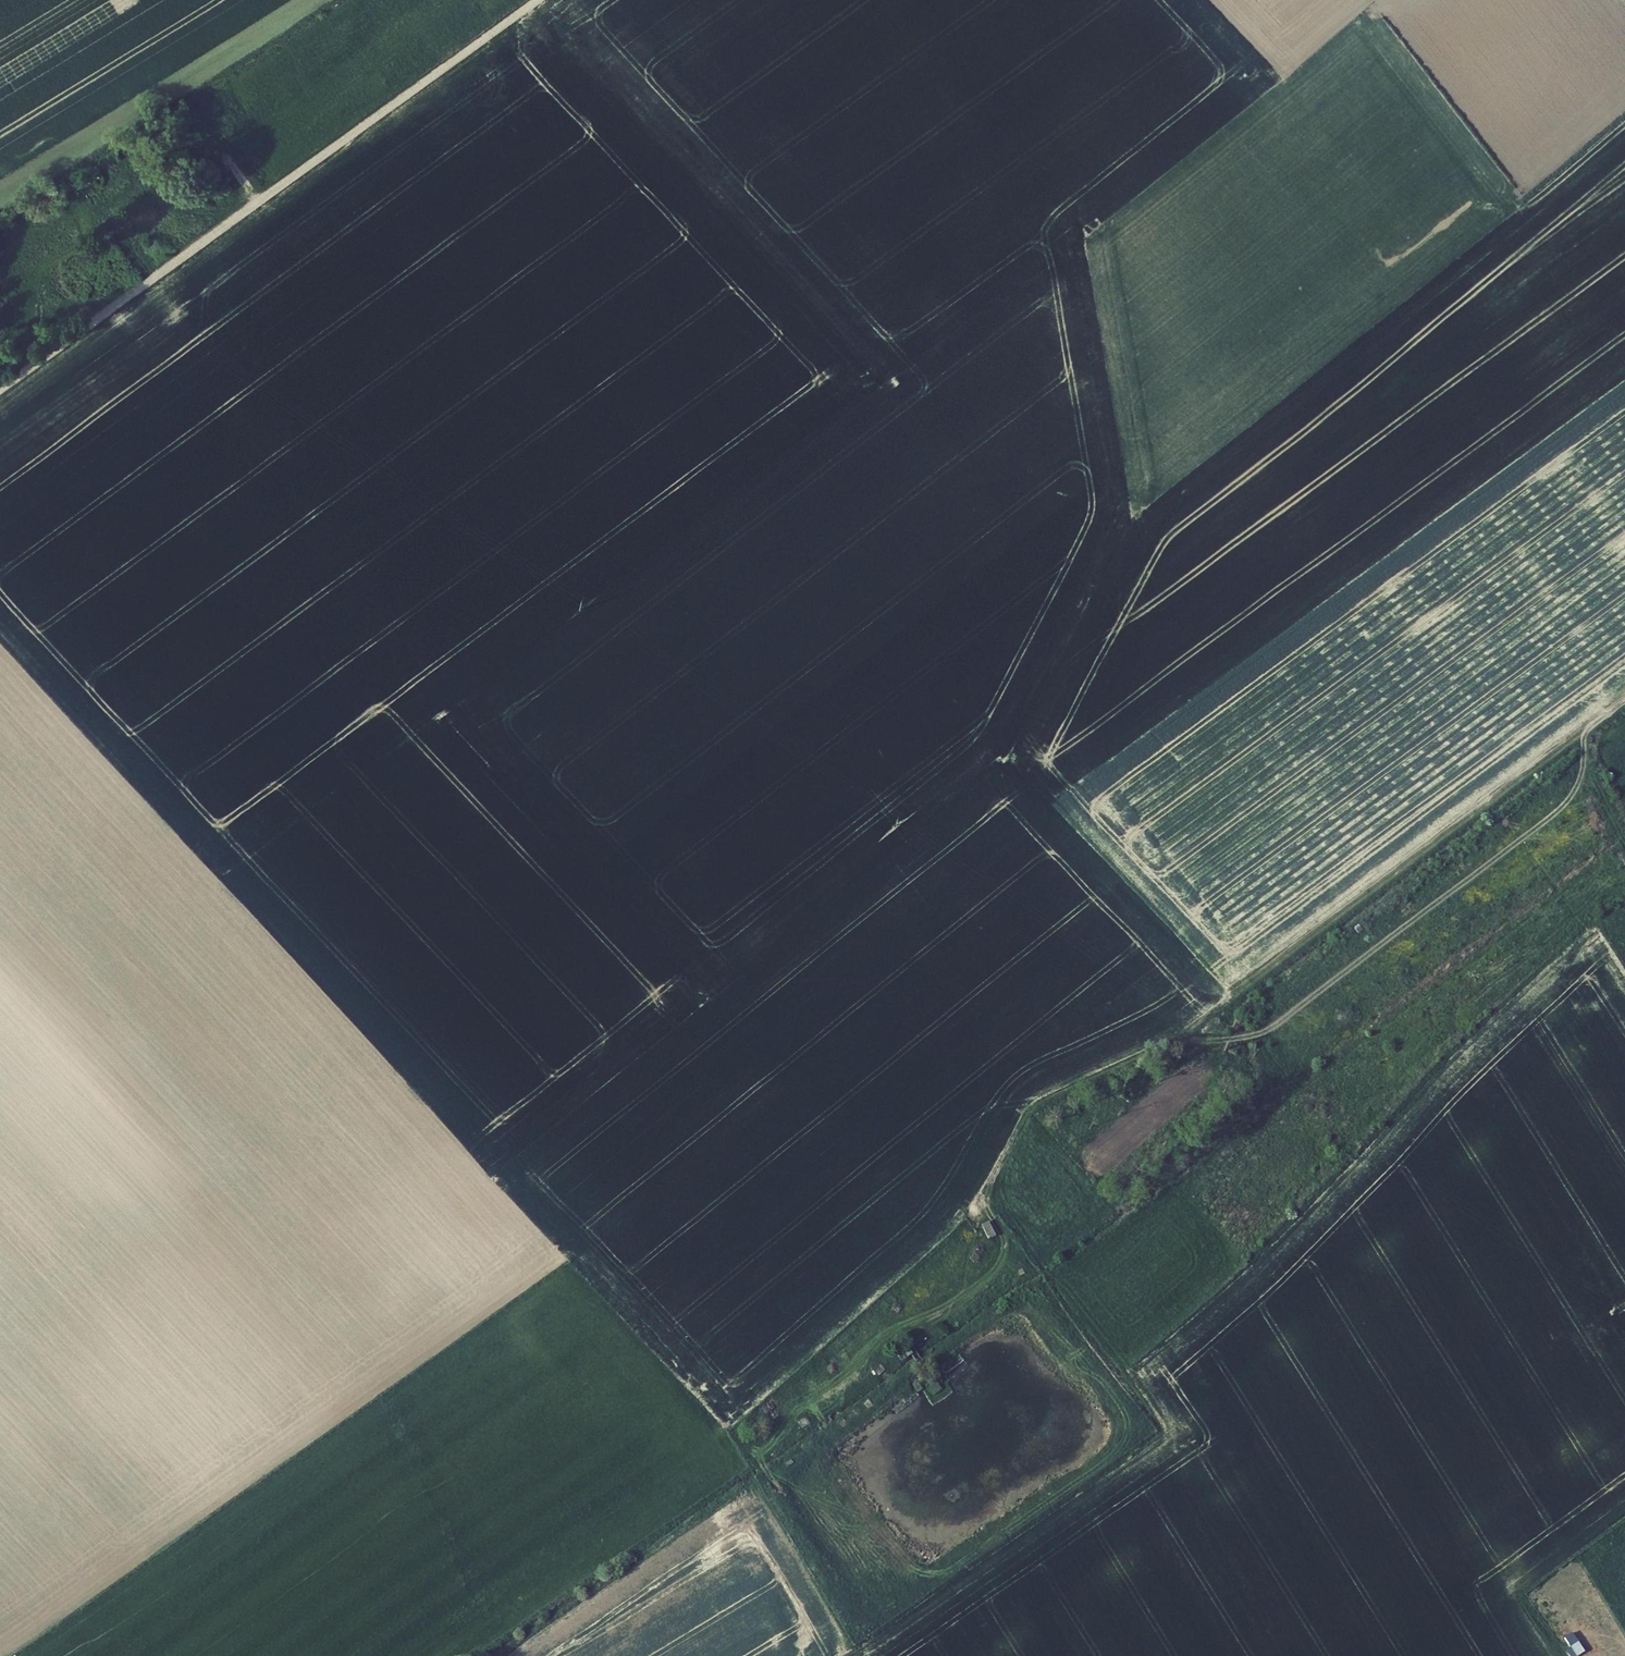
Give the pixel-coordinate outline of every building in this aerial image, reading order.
[(990,1223),(982,1226),(989,1241),(996,1238),(990,1223)]
